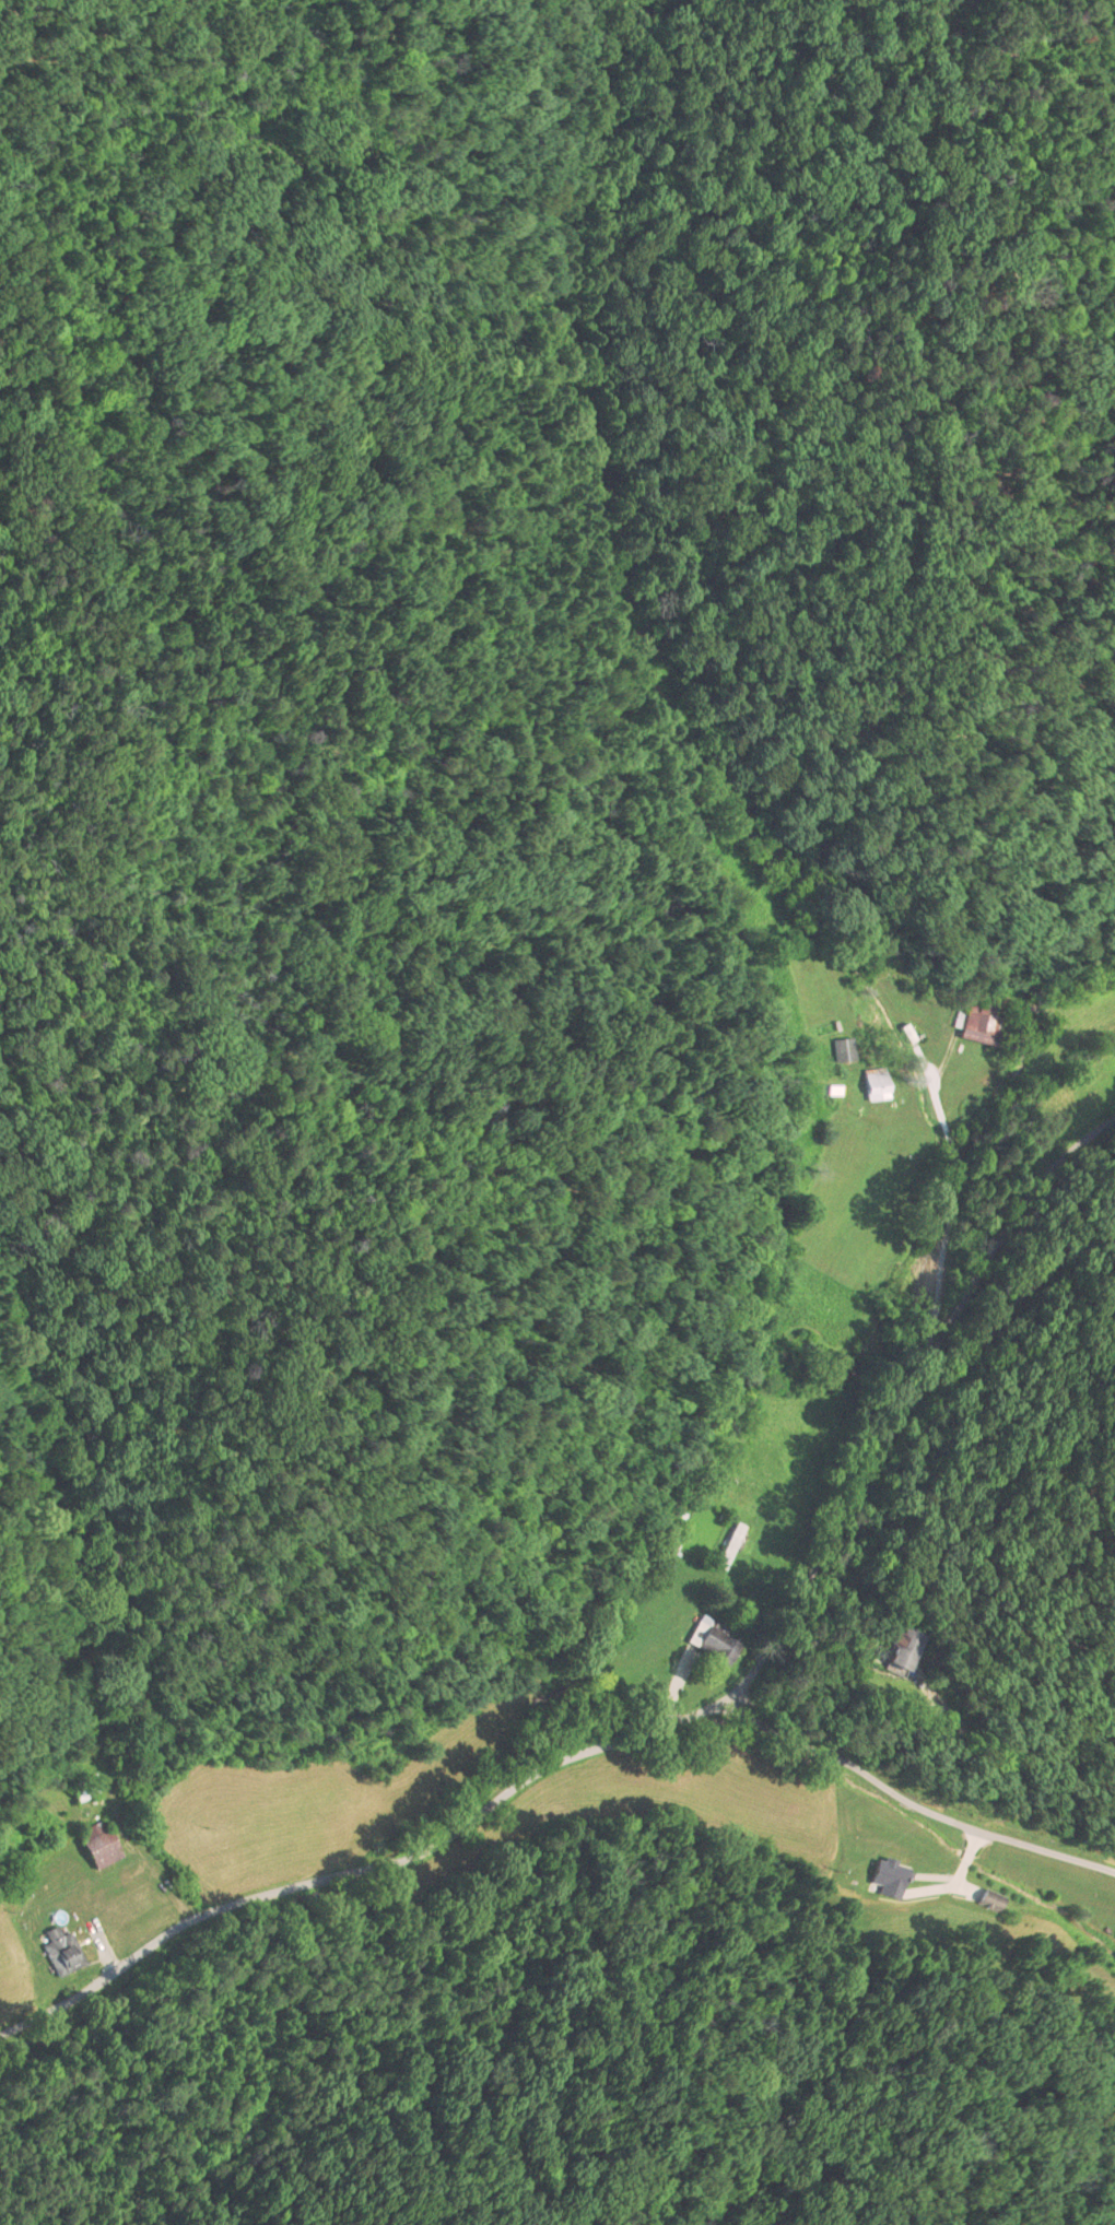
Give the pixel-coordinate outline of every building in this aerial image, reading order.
[(992,1006),(964,999),(957,1024),(960,1025),(958,1037),(994,1046),(1001,1018),(990,1015),(992,1006)] [(834,1061),(852,1060),(851,1037),(832,1038),(834,1061)] [(866,1101),(887,1098),(884,1067),(862,1069),(866,1101)] [(713,1564),(722,1568),(744,1526),(735,1522),(713,1564)] [(728,1627),(699,1613),(685,1642),(714,1656),(728,1627)] [(921,1636),(899,1625),(880,1663),(902,1674),(921,1636)] [(91,1869),(119,1858),(102,1819),(75,1831),(91,1869)] [(902,1861),(872,1860),(872,1884),(880,1884),(880,1892),(901,1893),(902,1861)] [(43,1931),(48,1942),(41,1945),(55,1976),(83,1965),(69,1930),(60,1934),(56,1925),(43,1931)]
